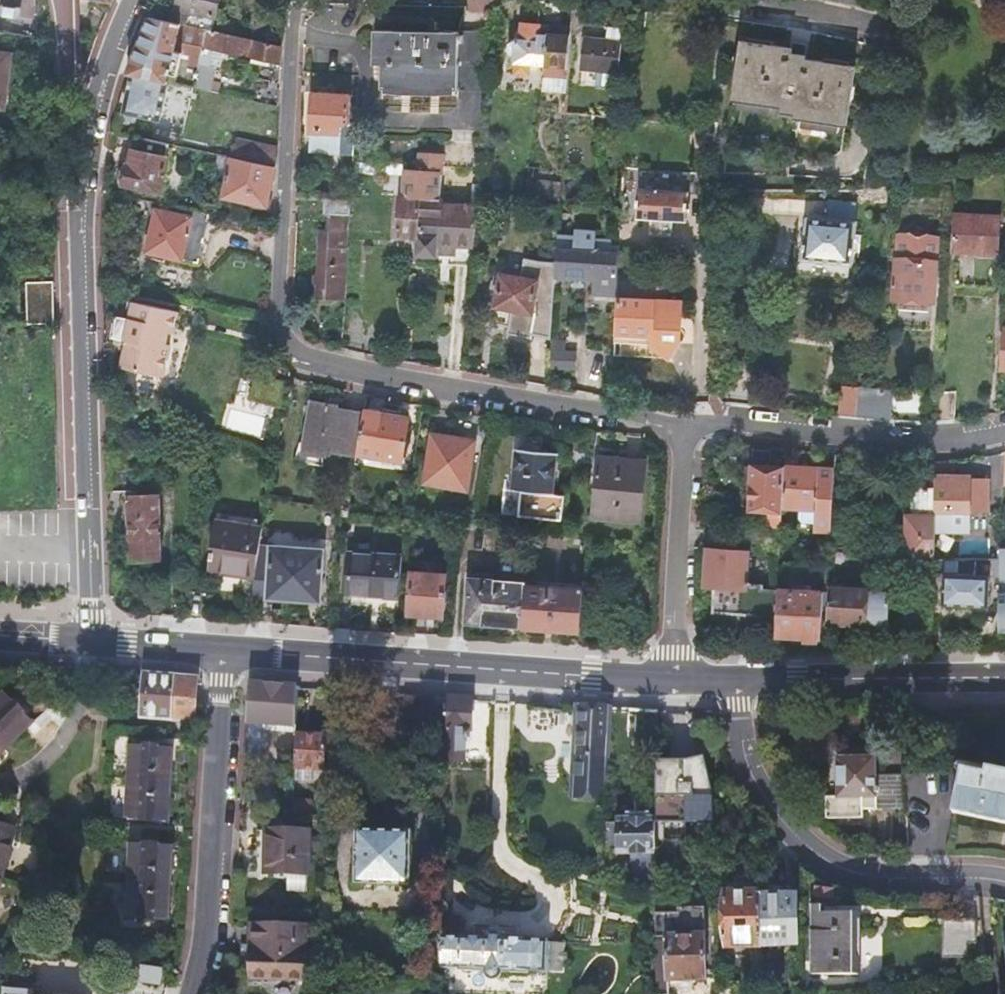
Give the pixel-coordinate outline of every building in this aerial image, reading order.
[(182,23),(205,28),(213,30),(219,0),(178,0),(176,8),(184,10),(182,23)] [(167,20),(182,23),(184,10),(176,8),(170,7),(167,20)] [(134,54),(128,74),(132,75),(168,82),(195,88),(205,28),(182,23),(167,20),(151,17),(142,35),(134,54)] [(283,46),(284,26),(256,19),(251,39),(283,46)] [(571,70),(573,39),(553,37),(554,28),(554,26),(544,25),(544,29),(541,66),(549,67),(549,76),(571,78),(571,70)] [(535,66),(541,66),(544,29),(527,27),(526,42),(520,41),(520,44),(517,44),(513,46),(512,52),(514,56),(519,57),(518,64),(520,64),(535,66)] [(205,28),(195,88),(220,93),(225,65),(215,62),(214,67),(210,65),(214,48),(251,56),(248,72),(257,73),(256,78),(280,83),(283,46),(251,39),(213,30),(205,28)] [(574,31),(554,28),(553,37),(573,39),(574,31)] [(383,88),(488,90),(493,34),(375,30),(375,63),(383,63),(383,88)] [(586,40),(582,71),(620,74),(623,43),(586,40)] [(741,47),(732,103),(783,111),(782,117),(798,119),(797,123),(848,131),(857,71),(808,63),(808,58),(741,47)] [(10,108),(14,55),(0,53),(0,107),(10,108)] [(535,66),(520,64),(519,75),(534,76),(535,66)] [(161,119),(168,82),(132,75),(126,112),(161,119)] [(571,78),(549,76),(547,92),(570,95),(571,78)] [(254,82),(251,100),(278,105),(280,88),(254,82)] [(312,93),(308,151),(339,152),(341,123),(349,124),(351,94),(312,93)] [(167,144),(135,137),(133,151),(131,150),(128,165),(127,165),(121,169),(120,178),(123,183),(123,184),(141,187),(140,189),(161,193),(167,157),(165,157),(167,144)] [(271,166),(274,148),(234,139),(230,157),(271,166)] [(427,156),(444,157),(445,148),(423,147),(422,155),(427,156)] [(425,174),(427,156),(422,155),(419,155),(418,163),(406,162),(404,192),(402,192),(399,232),(421,233),(425,174)] [(274,166),(271,166),(230,157),(221,197),(266,206),(274,166)] [(666,173),(666,185),(701,186),(701,174),(666,173)] [(421,233),(419,254),(440,256),(441,245),(476,248),(479,208),(447,206),(447,197),(444,197),(445,175),(425,174),(421,233)] [(541,185),(540,198),(562,200),(563,186),(541,185)] [(640,190),(638,217),(653,218),(653,232),(673,234),(674,219),(688,219),(690,192),(640,190)] [(351,199),(329,198),(328,215),(334,216),(333,233),(322,233),(319,298),(345,300),(351,199)] [(203,212),(149,202),(146,214),(155,216),(149,252),(199,262),(208,214),(203,212)] [(808,213),(804,255),(854,259),(858,218),(808,213)] [(960,216),(957,252),(982,253),(982,257),(996,258),(996,254),(1000,254),(1002,219),(960,216)] [(597,281),(596,298),(619,299),(621,248),(614,247),(613,241),(599,243),(597,243),(597,238),(597,236),(596,235),(595,234),(594,233),(593,233),(585,233),(585,239),(559,238),(557,279),(597,281)] [(901,236),(897,300),(902,300),(931,302),(935,302),(939,238),(901,236)] [(439,264),(474,268),(476,248),(441,245),(440,256),(439,264)] [(533,312),(540,282),(503,274),(492,323),(509,327),(508,335),(531,340),(537,313),(533,312)] [(670,278),(639,277),(638,300),(619,299),(617,357),(622,357),(622,353),(624,353),(625,335),(654,336),(653,347),(672,359),(682,342),(683,331),(675,327),(676,315),(683,315),(684,301),(669,301),(670,278)] [(53,279),(24,279),(25,322),(54,321),(53,279)] [(931,302),(902,300),(901,310),(931,312),(931,302)] [(167,346),(169,334),(173,312),(123,303),(123,321),(112,319),(107,340),(123,343),(124,371),(161,378),(167,346)] [(654,336),(625,335),(624,353),(622,353),(622,357),(672,359),(653,347),(654,336)] [(567,343),(554,342),(553,354),(566,355),(567,343)] [(553,354),(551,354),(550,368),(576,370),(577,356),(566,355),(553,354)] [(858,418),(860,389),(844,387),(841,416),(858,418)] [(894,391),(879,390),(860,389),(858,418),(892,420),(894,391)] [(958,393),(938,392),(936,421),(941,421),(952,420),(956,420),(958,393)] [(304,447),(357,456),(357,453),(364,412),(331,407),(332,403),(311,399),(304,447)] [(364,412),(357,453),(401,461),(408,420),(364,412)] [(429,433),(422,483),(466,490),(474,441),(429,433)] [(497,513),(560,520),(563,496),(550,494),(555,453),(516,449),(512,489),(503,488),(500,489),(497,513)] [(768,511),(767,527),(783,528),(784,508),(787,466),(773,465),(774,451),(754,450),(753,463),(750,504),(750,509),(768,511)] [(597,457),(592,517),(639,522),(645,462),(597,457)] [(748,503),(750,504),(753,463),(745,463),(743,495),(744,496),(744,498),(745,500),(747,502),(748,503)] [(787,466),(784,508),(802,509),(818,510),(818,520),(818,529),(832,530),(833,519),(835,468),(787,466)] [(124,491),(108,490),(108,519),(124,519),(125,559),(157,559),(156,494),(150,494),(150,473),(124,472),(124,491)] [(934,479),(933,524),(933,531),(966,532),(967,513),(985,514),(987,480),(969,479),(969,478),(934,476),(934,479)] [(933,531),(933,524),(934,479),(917,478),(914,536),(908,535),(906,573),(932,575),(932,559),(933,531)] [(801,519),(818,520),(818,510),(802,509),(801,519)] [(744,514),(736,513),(735,524),(743,525),(744,514)] [(833,519),(832,530),(831,545),(847,547),(849,547),(849,533),(838,533),(839,519),(833,519)] [(209,575),(253,584),(259,550),(261,533),(216,525),(209,575)] [(783,528),(767,527),(756,526),(757,543),(760,543),(781,545),(783,528)] [(565,535),(558,534),(548,533),(547,546),(564,547),(565,535)] [(711,612),(776,617),(778,591),(763,590),(763,585),(745,584),(747,551),(705,548),(703,584),(713,586),(711,612)] [(998,561),(997,583),(1004,583),(1004,548),(998,548),(998,561)] [(253,584),(251,598),(320,602),(322,552),(259,550),(253,584)] [(351,600),(397,600),(401,558),(350,558),(351,600)] [(974,575),(975,560),(954,559),(954,574),(942,574),(942,605),(987,606),(987,576),(974,575)] [(412,573),(409,614),(443,617),(446,576),(412,573)] [(466,622),(521,626),(524,584),(524,580),(469,576),(466,622)] [(524,584),(521,626),(578,630),(581,589),(524,584)] [(828,586),(825,622),(862,624),(862,622),(887,625),(888,614),(889,593),(864,591),(865,589),(828,586)] [(776,617),(774,635),(819,639),(822,593),(778,589),(778,591),(776,617)] [(997,629),(1004,629),(1004,592),(999,591),(997,629)] [(196,679),(145,676),(142,718),(193,721),(193,718),(196,679)] [(250,683),(246,758),(260,758),(263,730),(263,722),(296,724),(298,686),(250,683)] [(21,702),(10,690),(0,700),(0,750),(19,732),(21,702)] [(434,695),(403,693),(403,715),(433,717),(434,695)] [(447,696),(434,695),(433,717),(446,718),(447,696)] [(470,698),(447,696),(446,718),(445,758),(462,758),(462,736),(468,736),(470,698)] [(574,797),(607,798),(610,707),(577,705),(574,797)] [(934,711),(933,743),(1004,743),(1004,711),(934,711)] [(263,722),(263,730),(296,731),(296,724),(263,722)] [(296,731),(293,765),(321,766),(323,733),(296,731)] [(131,741),(126,816),(164,819),(169,744),(131,741)] [(655,818),(655,824),(714,824),(714,796),(704,757),(686,760),(656,760),(655,818)] [(868,812),(906,810),(904,776),(878,778),(877,760),(840,762),(843,803),(832,804),(833,824),(869,822),(868,812)] [(952,813),(1004,825),(1004,773),(986,768),(984,775),(962,770),(952,813)] [(655,824),(655,818),(651,818),(651,810),(626,809),(626,818),(606,818),(605,844),(632,844),(632,885),(655,885),(655,824)] [(11,828),(5,827),(0,843),(0,845),(10,848),(11,828)] [(358,828),(356,879),(409,881),(410,829),(358,828)] [(265,850),(265,830),(255,830),(254,851),(265,850)] [(265,872),(288,872),(290,831),(265,830),(265,850),(265,872)] [(290,831),(288,872),(291,872),(295,841),(302,831),(290,831)] [(295,841),(291,872),(307,872),(307,831),(302,831),(295,841)] [(132,841),(127,916),(165,917),(169,844),(132,841)] [(10,848),(0,845),(0,880),(10,848)] [(723,950),(759,949),(758,946),(758,897),(758,893),(750,894),(750,887),(729,886),(729,893),(723,893),(723,950)] [(758,897),(758,946),(788,946),(789,897),(758,897)] [(816,915),(826,915),(826,905),(808,905),(808,915),(816,915)] [(655,913),(655,993),(668,993),(668,981),(704,981),(705,908),(677,908),(677,913),(655,913)] [(817,934),(809,934),(810,975),(861,973),(859,914),(826,915),(816,915),(817,934)] [(808,915),(809,934),(817,934),(816,915),(808,915)] [(978,921),(944,921),(944,958),(969,958),(969,944),(978,944),(978,921)] [(250,952),(249,977),(305,979),(307,927),(255,926),(255,952),(250,952)] [(458,939),(440,939),(440,969),(457,969),(457,971),(482,972),(482,973),(483,974),(484,976),(485,977),(487,978),(489,979),(490,979),(492,979),(494,979),(496,979),(497,978),(499,977),(500,976),(501,974),(502,973),(527,973),(527,971),(545,972),(545,942),(528,941),(528,939),(503,938),(503,935),(483,934),(483,938),(458,937),(458,939)] [(562,942),(545,942),(545,972),(561,972),(561,960),(563,960),(563,954),(561,954),(562,942)]
